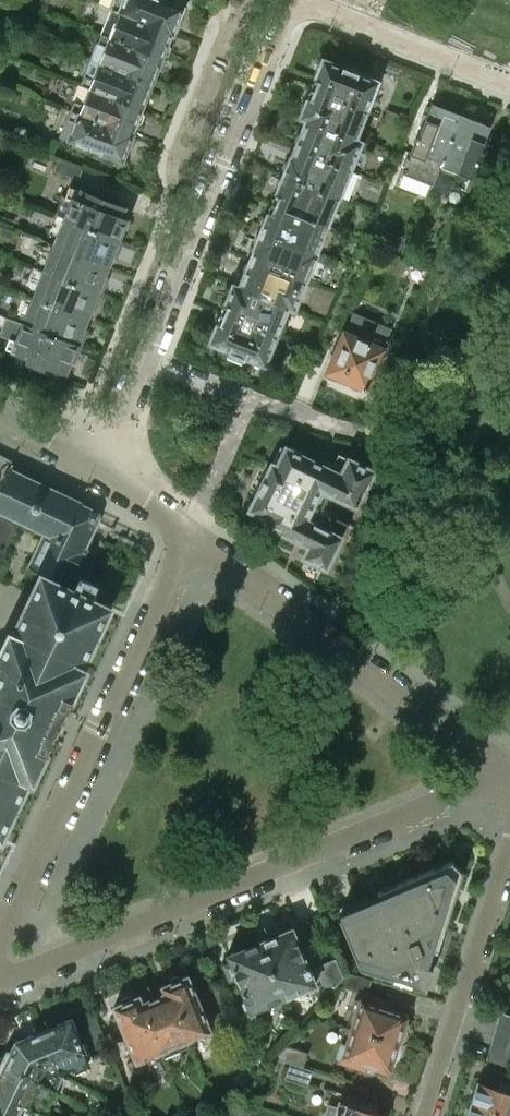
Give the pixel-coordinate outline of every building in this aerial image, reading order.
[(168,0),(123,0),(119,11),(173,32),(184,6),(168,0)] [(173,32),(119,11),(111,7),(101,33),(162,57),(169,54),(172,46),(168,41),(172,32),(173,32)] [(13,22),(14,18),(1,12),(0,16),(0,31),(7,34),(13,22)] [(152,82),(162,57),(101,33),(97,42),(92,58),(152,82)] [(379,87),(377,84),(378,80),(322,57),(321,61),(317,63),(315,70),(315,74),(310,88),(367,111),(372,98),(376,96),(379,87)] [(141,108),(152,82),(92,58),(82,83),(89,86),(89,87),(141,108)] [(144,114),(141,108),(89,87),(89,86),(82,83),(71,109),(133,133),(133,132),(132,132),(135,124),(142,121),(144,114)] [(356,138),(367,111),(310,88),(305,100),(302,103),(299,109),(300,113),(299,117),(305,119),(356,138)] [(54,114),(57,106),(46,102),(43,110),(54,114)] [(439,168),(461,114),(431,102),(411,153),(423,157),(422,161),(439,168)] [(122,160),(133,134),(133,133),(71,109),(61,135),(73,140),(75,146),(84,149),(90,146),(122,160)] [(465,188),(489,125),(461,114),(439,168),(455,174),(452,183),(465,188)] [(350,168),(361,140),(356,138),(305,119),(294,146),(350,168)] [(339,196),(350,168),(294,146),(290,157),(289,157),(288,159),(284,162),(282,168),(283,173),(282,174),(339,196)] [(78,180),(82,169),(62,161),(58,172),(78,180)] [(328,224),(339,196),(282,174),(281,177),(278,179),(275,185),(276,189),(271,202),(328,224)] [(118,238),(130,209),(115,203),(118,197),(79,182),(76,187),(69,184),(64,196),(72,199),(65,217),(118,238)] [(317,252),(328,224),(271,202),(266,215),(262,217),(260,224),(261,228),(260,229),(317,252)] [(121,242),(117,240),(118,238),(65,217),(55,243),(111,266),(113,262),(109,261),(112,254),(115,255),(121,242)] [(306,279),(317,252),(260,229),(259,232),(255,234),(253,240),(254,244),(252,248),(253,249),(250,258),(306,279)] [(110,270),(111,266),(55,243),(44,269),(101,291),(107,277),(103,275),(106,269),(110,270)] [(423,250),(419,260),(433,266),(437,257),(423,250)] [(294,309),(306,279),(250,258),(239,285),(289,307),(294,309)] [(95,308),(101,292),(101,291),(44,269),(34,296),(91,318),(92,314),(89,313),(91,307),(95,308)] [(278,333),(289,307),(239,285),(238,286),(232,283),(231,287),(227,289),(225,295),(226,299),(221,311),(278,333)] [(89,323),(91,318),(34,296),(23,322),(80,345),(86,329),(83,328),(85,322),(89,323)] [(272,349),(278,333),(221,311),(215,326),(212,328),(209,334),(210,338),(209,342),(265,365),(266,361),(270,360),(273,352),(272,349)] [(74,362),(80,345),(23,322),(17,340),(9,337),(5,347),(30,357),(28,361),(41,366),(41,368),(50,371),(51,372),(60,376),(62,370),(65,371),(70,360),(74,362)] [(375,369),(388,341),(371,333),(368,341),(345,331),(326,372),(347,381),(350,387),(356,390),(362,387),(367,389),(368,386),(376,383),(378,377),(375,369)] [(356,505),(374,470),(338,452),(333,462),(325,458),(322,465),(286,446),(277,465),(331,492),(356,505)] [(97,522),(98,520),(99,518),(99,516),(99,515),(99,514),(98,512),(97,511),(96,510),(94,509),(83,504),(84,502),(80,501),(80,502),(70,498),(71,497),(65,494),(64,495),(56,491),(56,490),(51,487),(50,488),(41,484),(41,483),(36,480),(35,481),(26,477),(27,476),(22,473),(21,475),(12,470),(12,469),(11,468),(13,462),(12,462),(0,487),(0,558),(18,519),(44,531),(28,566),(41,573),(70,586),(86,551),(84,550),(97,522)] [(331,492),(277,465),(272,462),(249,507),(268,516),(274,504),(322,528),(330,513),(322,509),(331,492)] [(325,566),(347,522),(330,513),(322,528),(274,504),(268,516),(265,522),(287,533),(284,538),(307,550),(304,555),(325,566)] [(72,697),(87,667),(83,666),(112,605),(70,586),(41,573),(12,632),(9,630),(0,650),(0,838),(2,839),(30,780),(33,781),(48,750),(47,749),(72,697)] [(437,950),(462,870),(451,860),(335,909),(364,977),(374,972),(425,988),(433,966),(432,966),(433,963),(436,964),(436,961),(437,956),(440,954),(436,953),(437,950)] [(316,983),(302,949),(293,926),(280,931),(278,927),(258,935),(283,996),(316,983)] [(283,996),(258,935),(237,943),(239,948),(227,953),(232,965),(226,967),(230,978),(236,976),(245,996),(239,999),(245,1012),(283,996)] [(312,960),(321,984),(342,975),(332,951),(312,960)] [(369,994),(373,980),(349,972),(338,985),(350,988),(369,994)] [(202,1006),(196,991),(197,988),(194,979),(191,978),(189,973),(180,977),(180,976),(179,975),(177,974),(176,974),(174,974),(173,975),(172,975),(171,976),(170,977),(170,979),(170,981),(163,984),(166,991),(185,1038),(210,1027),(207,1020),(209,1017),(204,1007),(202,1006)] [(188,1045),(185,1038),(166,991),(163,984),(139,994),(142,1002),(161,1048),(164,1055),(188,1045)] [(161,1048),(142,1002),(139,994),(131,998),(129,996),(128,995),(126,995),(125,996),(124,996),(122,998),(121,999),(121,1000),(121,1002),(113,1005),(115,1010),(114,1014),(117,1022),(121,1023),(127,1037),(125,1041),(129,1049),(132,1050),(136,1059),(161,1048)] [(404,1022),(405,1018),(406,1016),(403,1012),(384,1007),(386,1000),(374,996),(372,1002),(356,997),(347,1026),(399,1042),(400,1038),(403,1037),(405,1029),(404,1027),(405,1022),(404,1022)] [(501,1011),(496,1027),(509,1031),(509,1014),(501,1011)] [(85,1037),(98,1032),(92,1015),(79,1020),(85,1037)] [(94,1056),(87,1039),(81,1041),(75,1027),(76,1023),(71,1018),(66,1018),(62,1022),(42,1030),(59,1072),(67,1069),(74,1071),(87,1065),(88,1059),(94,1056)] [(397,1055),(399,1047),(398,1045),(399,1042),(347,1026),(338,1054),(346,1056),(345,1060),(353,1063),(352,1064),(372,1070),(374,1065),(385,1069),(390,1066),(392,1060),(393,1060),(394,1056),(397,1055)] [(496,1027),(491,1042),(509,1048),(509,1031),(496,1027)] [(59,1072),(42,1030),(16,1041),(13,1049),(6,1049),(1,1061),(57,1088),(63,1075),(59,1072)] [(491,1042),(486,1058),(509,1065),(509,1048),(491,1042)] [(306,1067),(310,1052),(286,1044),(274,1058),(290,1062),(306,1067)] [(1,1061),(0,1062),(0,1092),(38,1110),(44,1113),(57,1088),(1,1061)] [(306,1084),(311,1068),(306,1067),(290,1062),(285,1077),(306,1084)] [(498,1086),(498,1087),(478,1081),(471,1102),(509,1115),(509,1090),(498,1086)] [(38,1110),(0,1092),(0,1115),(35,1115),(38,1110)] [(386,1114),(370,1109),(371,1107),(364,1105),(366,1100),(341,1093),(337,1107),(327,1104),(323,1115),(386,1115),(386,1114)] [(471,1102),(467,1115),(509,1115),(471,1102)]
